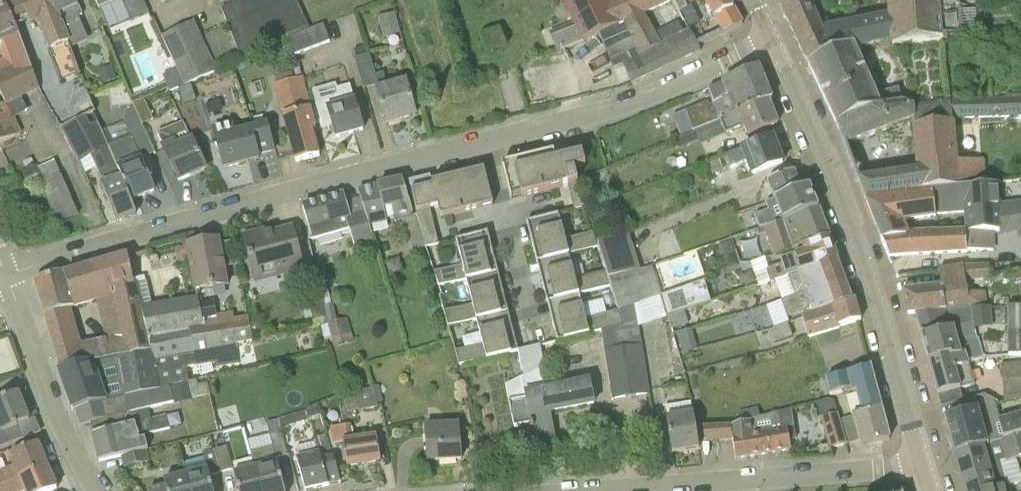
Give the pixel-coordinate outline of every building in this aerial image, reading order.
[(22,0),(13,0),(0,6),(0,45),(20,36),(17,29),(30,24),(31,23),(22,0)] [(46,0),(22,0),(31,23),(30,24),(31,25),(39,22),(49,51),(62,83),(81,75),(71,49),(67,51),(46,0)] [(67,51),(71,49),(89,41),(79,17),(83,16),(79,6),(75,0),(46,0),(67,51)] [(100,10),(123,0),(95,0),(100,10)] [(288,38),(309,28),(297,0),(237,0),(238,2),(222,9),(243,59),(288,38)] [(610,2),(609,0),(561,0),(572,22),(582,41),(607,31),(607,32),(645,15),(680,0),(614,0),(610,2)] [(692,11),(706,4),(714,19),(734,9),(729,0),(687,0),(692,11)] [(808,65),(854,45),(857,50),(890,42),(887,16),(821,29),(810,0),(784,0),(778,2),(808,65)] [(887,16),(890,42),(890,45),(963,37),(960,0),(886,0),(887,16)] [(383,39),(400,34),(395,13),(377,18),(383,39)] [(631,83),(632,84),(653,75),(701,51),(698,46),(690,30),(683,33),(659,44),(655,35),(645,15),(607,32),(611,41),(603,44),(616,71),(624,68),(631,83)] [(162,36),(180,75),(186,86),(218,71),(194,21),(162,36)] [(679,23),(655,35),(659,44),(683,33),(679,23)] [(323,25),(288,38),(295,55),(329,42),(323,25)] [(480,35),(486,52),(505,44),(499,28),(480,35)] [(41,90),(34,75),(20,36),(0,45),(0,53),(2,58),(0,59),(0,91),(5,104),(12,119),(28,111),(21,99),(41,90)] [(857,50),(854,45),(808,65),(837,126),(877,108),(882,107),(881,106),(902,103),(899,89),(876,95),(857,50)] [(354,59),(363,89),(379,85),(369,55),(354,59)] [(249,59),(236,64),(239,73),(252,68),(249,59)] [(117,78),(111,65),(97,71),(103,84),(117,78)] [(299,66),(293,68),(295,76),(301,74),(299,66)] [(685,111),(693,131),(720,119),(742,110),(772,99),(760,68),(708,89),(714,104),(709,106),(708,102),(685,111)] [(163,75),(171,93),(185,86),(176,69),(163,75)] [(283,115),(296,162),(320,156),(312,128),(316,127),(302,77),(275,84),(279,101),(287,99),(291,113),(283,115)] [(406,83),(377,91),(387,124),(416,115),(406,83)] [(332,124),(336,138),(363,130),(355,101),(354,101),(350,86),(337,89),(340,99),(317,106),(323,126),(332,124)] [(185,87),(176,91),(181,102),(190,97),(185,87)] [(132,103),(142,125),(153,120),(143,98),(132,103)] [(914,150),(956,142),(955,122),(952,123),(951,120),(1020,118),(1020,98),(950,100),(950,99),(946,99),(914,106),(903,103),(902,103),(881,106),(882,107),(877,108),(837,126),(845,147),(911,122),(914,150)] [(742,110),(720,119),(726,134),(743,127),(747,137),(778,124),(769,101),(772,100),(772,99),(742,110)] [(18,135),(10,120),(12,119),(5,104),(1,106),(0,102),(0,143),(18,135)] [(61,128),(79,163),(91,157),(103,183),(101,183),(117,222),(136,214),(132,201),(117,167),(111,155),(105,141),(105,140),(96,125),(91,127),(85,116),(61,128)] [(184,123),(157,136),(179,181),(206,169),(184,123)] [(259,158),(258,156),(258,154),(274,150),(267,125),(234,134),(232,125),(214,130),(224,168),(259,158)] [(105,141),(111,155),(122,150),(127,163),(117,167),(132,201),(154,191),(148,176),(153,174),(146,158),(155,154),(142,126),(105,140),(105,141)] [(698,141),(693,131),(674,139),(678,149),(698,141)] [(783,163),(772,137),(740,150),(726,156),(731,168),(745,162),(751,176),(783,163)] [(857,179),(864,198),(986,185),(984,160),(958,162),(956,142),(914,150),(916,170),(857,179)] [(502,165),(508,190),(510,190),(510,188),(521,185),(524,195),(522,196),(522,197),(568,185),(575,210),(586,207),(578,183),(571,170),(586,166),(583,153),(556,160),(554,152),(502,165)] [(29,189),(40,184),(33,168),(21,173),(29,189)] [(425,179),(409,183),(417,212),(416,213),(425,248),(439,245),(430,210),(438,208),(441,218),(482,207),(482,206),(479,206),(477,196),(489,193),(489,195),(491,195),(484,170),(432,183),(433,187),(427,188),(425,179)] [(766,203),(767,206),(810,188),(809,186),(802,189),(794,170),(768,181),(775,200),(766,203)] [(358,191),(360,198),(369,226),(387,221),(387,219),(394,217),(395,222),(404,220),(414,252),(425,249),(416,216),(411,214),(403,180),(358,191)] [(999,204),(998,184),(986,185),(864,198),(882,240),(911,238),(905,224),(936,219),(935,215),(963,213),(964,234),(993,232),(993,231),(1000,231),(999,217),(1020,214),(1020,201),(999,204)] [(755,217),(760,230),(764,228),(818,209),(810,188),(767,206),(769,211),(755,217)] [(375,243),(369,226),(360,198),(346,202),(344,195),(303,207),(309,229),(313,240),(343,232),(342,228),(348,226),(355,249),(375,243)] [(794,250),(829,237),(818,209),(764,228),(773,256),(794,249),(794,250)] [(527,221),(527,223),(538,262),(545,260),(568,254),(597,246),(593,232),(566,240),(559,213),(527,221)] [(1000,231),(1020,229),(1020,214),(999,217),(1000,231)] [(304,269),(297,245),(293,228),(275,232),(274,228),(243,236),(256,282),(304,269)] [(436,273),(439,287),(467,280),(491,274),(499,272),(488,231),(456,240),(463,266),(436,273)] [(911,238),(882,240),(889,258),(967,254),(967,252),(994,250),(993,232),(964,234),(911,238)] [(598,246),(609,280),(640,270),(629,235),(598,246)] [(788,275),(789,276),(837,259),(829,237),(794,250),(795,254),(793,255),(793,254),(780,259),(782,264),(766,269),(770,282),(788,275)] [(228,286),(219,240),(188,246),(196,291),(215,288),(215,291),(218,292),(223,291),(225,289),(225,286),(228,286)] [(730,241),(717,246),(721,256),(734,251),(730,241)] [(578,294),(607,286),(603,272),(575,279),(568,254),(545,260),(548,272),(541,273),(544,282),(543,282),(548,302),(556,300),(555,299),(561,298),(578,294)] [(134,284),(128,256),(104,263),(112,294),(121,335),(126,356),(154,350),(156,359),(193,352),(188,329),(201,326),(196,299),(143,309),(138,283),(134,284)] [(781,301),(781,302),(844,279),(837,259),(789,276),(796,296),(781,301)] [(104,263),(65,275),(75,306),(112,294),(104,263)] [(941,286),(903,290),(908,314),(915,313),(915,315),(990,312),(990,307),(987,307),(985,292),(968,294),(965,281),(990,279),(989,267),(963,268),(963,266),(938,270),(941,286)] [(652,267),(640,270),(609,280),(619,311),(636,305),(661,296),(652,267)] [(45,316),(75,306),(65,275),(64,271),(35,280),(45,316)] [(501,314),(509,312),(504,292),(503,293),(501,284),(494,286),(491,274),(467,280),(473,306),(446,313),(449,326),(477,319),(501,313),(501,314)] [(813,314),(812,314),(830,307),(856,300),(855,299),(852,300),(844,279),(781,302),(787,317),(802,313),(803,317),(813,314)] [(704,281),(662,296),(668,315),(710,302),(704,281)] [(553,322),(558,341),(558,342),(577,337),(601,331),(617,326),(622,325),(619,312),(619,311),(618,310),(585,319),(578,294),(561,298),(555,299),(556,300),(558,311),(551,313),(554,322),(553,322)] [(803,317),(802,317),(808,338),(840,329),(839,326),(861,320),(856,300),(830,307),(812,314),(813,314),(803,317)] [(315,327),(328,324),(324,307),(323,304),(310,308),(315,327)] [(324,307),(328,324),(330,323),(337,321),(337,319),(333,305),(332,305),(325,307),(324,307)] [(619,311),(619,312),(622,325),(617,326),(601,331),(604,351),(642,345),(638,322),(636,305),(619,311)] [(1020,356),(1020,307),(1007,307),(1008,356),(1020,356)] [(689,325),(684,310),(668,315),(672,330),(689,325)] [(990,312),(915,315),(929,362),(950,356),(951,358),(965,354),(968,359),(971,358),(972,361),(983,359),(978,338),(958,343),(954,328),(974,323),(974,326),(992,325),(990,312)] [(460,367),(500,357),(519,352),(519,351),(514,332),(513,332),(511,323),(504,325),(501,314),(501,313),(477,319),(483,346),(456,352),(460,367)] [(253,341),(249,316),(201,326),(188,329),(193,352),(237,344),(253,341)] [(333,340),(352,335),(349,316),(337,319),(337,321),(330,323),(333,340)] [(63,369),(126,356),(121,335),(80,344),(73,323),(50,331),(63,369)] [(776,343),(792,339),(788,324),(771,329),(776,343)] [(677,333),(682,353),(697,349),(692,329),(677,333)] [(154,350),(126,356),(63,369),(61,370),(73,411),(77,410),(170,386),(189,381),(186,368),(215,363),(216,368),(240,363),(237,344),(193,352),(156,359),(154,350)] [(642,345),(604,351),(609,376),(615,404),(616,403),(616,402),(644,396),(651,394),(642,345)] [(527,449),(547,445),(547,444),(545,444),(539,417),(596,405),(591,382),(546,392),(541,369),(545,368),(541,346),(519,352),(524,378),(526,379),(518,397),(516,397),(517,402),(500,405),(505,431),(520,428),(521,434),(524,433),(527,449)] [(929,362),(938,395),(974,386),(967,359),(968,359),(965,354),(951,358),(950,356),(929,362)] [(1000,366),(1005,402),(1020,400),(1020,363),(1000,366)] [(855,392),(860,408),(880,403),(870,366),(846,373),(826,379),(830,394),(851,388),(852,392),(855,392)] [(170,386),(174,402),(211,393),(208,382),(198,385),(197,380),(189,381),(170,386)] [(148,409),(174,402),(170,386),(77,410),(82,426),(91,423),(100,462),(122,456),(145,451),(148,450),(144,435),(170,429),(167,416),(151,420),(148,409)] [(344,395),(348,413),(359,411),(359,412),(379,407),(374,387),(344,395)] [(23,439),(17,426),(29,421),(18,393),(0,400),(0,448),(23,439)] [(955,453),(1004,439),(1003,437),(1020,432),(1020,414),(999,420),(995,405),(999,404),(999,403),(984,395),(964,401),(968,412),(945,418),(955,453)] [(665,417),(670,452),(697,449),(691,413),(693,413),(691,403),(665,407),(667,417),(665,417)] [(890,440),(880,403),(860,408),(861,414),(852,416),(860,446),(890,440)] [(320,414),(318,407),(307,410),(310,418),(320,414)] [(742,410),(744,423),(760,418),(757,407),(742,410)] [(731,425),(732,439),(735,459),(791,450),(788,427),(781,429),(778,413),(760,418),(744,423),(731,425)] [(830,448),(847,444),(839,413),(821,418),(830,448)] [(264,490),(285,490),(278,462),(277,462),(276,458),(288,455),(279,420),(261,425),(264,436),(269,435),(273,447),(253,452),(257,467),(264,490)] [(429,462),(461,460),(458,422),(426,425),(429,462)] [(344,444),(347,467),(381,461),(377,436),(354,439),(351,424),(331,428),(334,445),(344,444)] [(704,441),(732,439),(731,425),(702,426),(704,441)] [(1003,437),(1004,439),(955,453),(965,490),(1004,490),(996,464),(1020,457),(1020,432),(1003,437)] [(297,460),(305,490),(308,490),(341,482),(333,451),(332,451),(328,435),(315,438),(319,454),(297,460)] [(9,456),(13,466),(0,471),(0,486),(48,466),(38,444),(9,456)] [(227,447),(215,450),(221,473),(233,470),(227,447)] [(187,475),(192,490),(214,490),(209,475),(221,473),(215,450),(203,453),(204,457),(184,463),(187,475)] [(148,463),(145,451),(122,456),(125,469),(148,463)] [(257,467),(253,452),(251,452),(255,468),(234,473),(239,490),(264,490),(257,467)] [(0,486),(0,490),(52,490),(57,489),(48,466),(0,486)] [(187,475),(165,481),(166,487),(151,490),(192,490),(187,475)]
